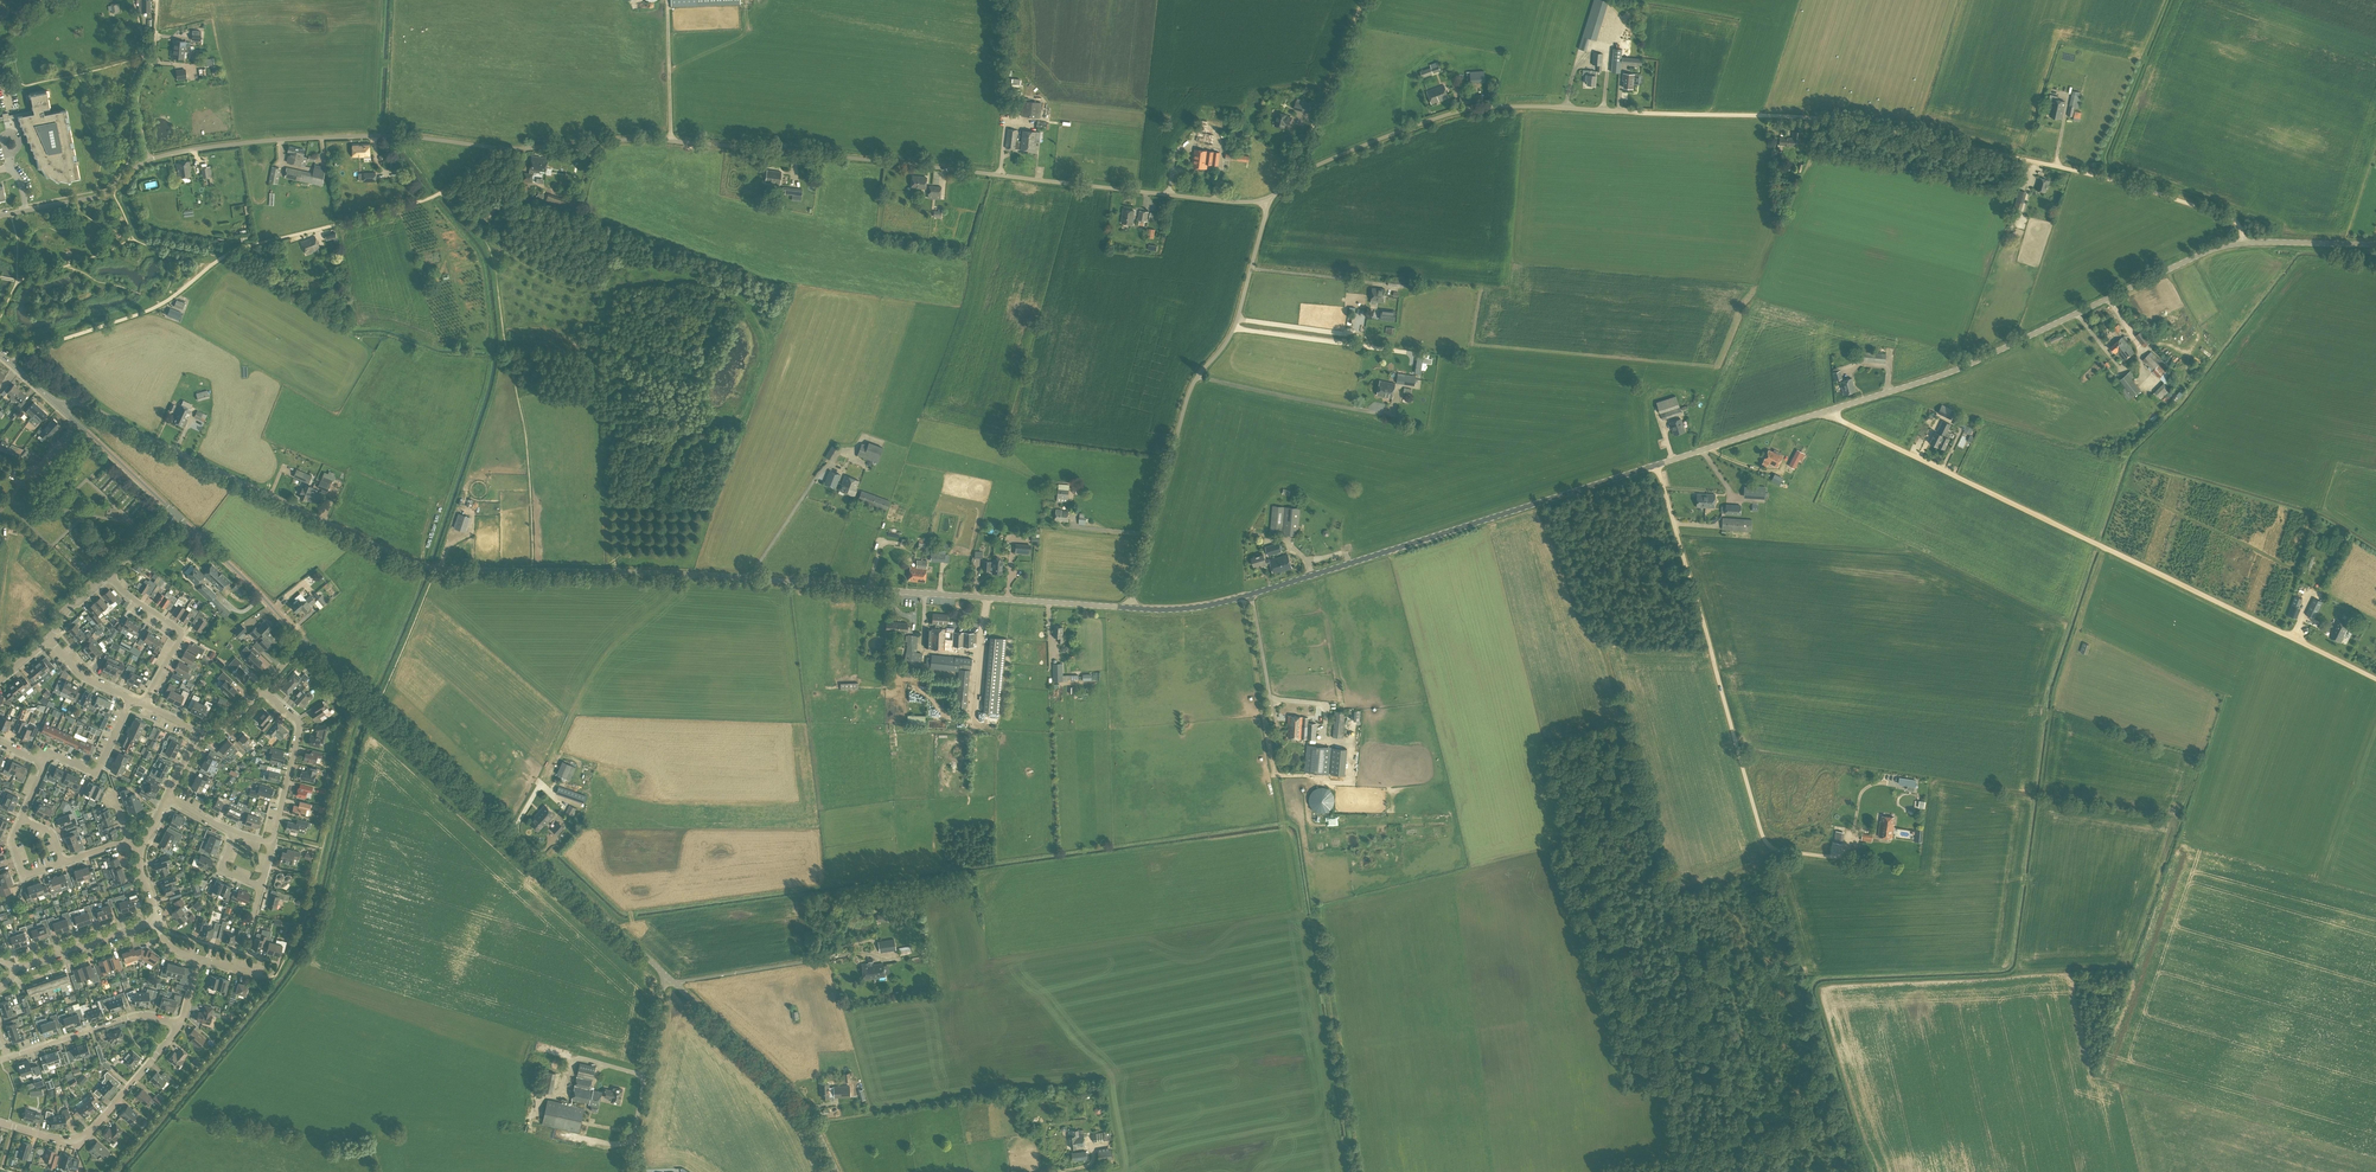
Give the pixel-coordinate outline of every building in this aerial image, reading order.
[(141,12),(151,12),(151,0),(141,0),(141,12)] [(117,3),(116,3),(110,4),(108,5),(109,11),(111,10),(112,14),(120,12),(119,3),(117,3)] [(8,10),(0,4),(0,17),(2,19),(8,10)] [(1592,37),(1597,38),(1603,16),(1596,15),(1592,30),(1586,29),(1581,47),(1588,49),(1592,37)] [(1628,26),(1624,37),(1633,39),(1636,28),(1628,26)] [(173,48),(172,58),(183,59),(183,58),(185,58),(185,54),(184,54),(184,52),(190,52),(191,49),(191,46),(190,46),(190,42),(185,42),(174,41),(174,48),(173,48)] [(1620,73),(1622,49),(1613,48),(1611,72),(1620,73)] [(1601,72),(1603,54),(1593,53),(1592,64),(1597,65),(1597,71),(1601,72)] [(209,62),(204,63),(205,67),(214,65),(213,58),(208,59),(209,62)] [(1433,73),(1440,71),(1437,62),(1430,64),(1433,73)] [(1423,78),(1433,74),(1430,68),(1420,71),(1423,78)] [(178,79),(179,79),(186,78),(186,71),(185,69),(177,70),(178,79)] [(1467,82),(1485,82),(1485,71),(1467,72),(1467,82)] [(1595,85),(1596,71),(1587,71),(1586,75),(1586,79),(1587,79),(1587,85),(1595,85)] [(1633,90),(1634,75),(1624,74),(1623,79),(1625,79),(1624,89),(1633,90)] [(1023,84),(1012,83),(1010,94),(1022,95),(1023,84)] [(1577,84),(1569,87),(1571,94),(1579,91),(1577,84)] [(2055,87),(2051,86),(2050,90),(2061,93),(2062,86),(2056,84),(2055,87)] [(1431,104),(1438,101),(1448,97),(1444,85),(1427,91),(1431,104)] [(3,116),(0,117),(0,120),(4,119),(4,121),(10,120),(9,119),(19,117),(20,121),(22,121),(23,129),(25,129),(27,137),(29,137),(30,145),(32,145),(34,153),(36,153),(39,169),(41,167),(48,177),(49,175),(59,182),(60,179),(71,181),(71,179),(79,177),(76,163),(79,163),(78,160),(76,160),(66,110),(51,113),(46,90),(30,93),(33,111),(9,115),(8,113),(2,114),(3,116)] [(1462,105),(1483,102),(1481,94),(1460,97),(1462,105)] [(2072,95),(2069,106),(2075,107),(2080,108),(2082,97),(2081,97),(2072,95)] [(1029,101),(1030,99),(1024,98),(1024,101),(1022,101),(1021,116),(1040,118),(1041,103),(1029,101)] [(2062,118),(2065,101),(2058,100),(2054,99),(2053,99),(2050,116),(2062,118)] [(1308,112),(1310,105),(1306,104),(1296,101),(1294,108),(1308,112)] [(2080,121),(2082,112),(2075,111),(2073,120),(2080,121)] [(1290,124),(1292,117),(1287,116),(1287,115),(1278,112),(1275,125),(1284,128),(1285,123),(1290,124)] [(1211,132),(1213,125),(1209,124),(1209,121),(1199,119),(1198,127),(1194,126),(1193,132),(1197,132),(1196,141),(1205,142),(1204,144),(1213,145),(1214,133),(1211,132)] [(1025,139),(1021,139),(1021,141),(1016,140),(1018,130),(1008,128),(1005,147),(1016,149),(1016,148),(1035,151),(1036,142),(1035,142),(1025,141),(1025,139)] [(1035,142),(1036,142),(1035,142),(1036,131),(1022,130),(1021,139),(1025,139),(1025,141),(1035,142)] [(1800,139),(1801,132),(1794,131),(1793,138),(1780,137),(1779,145),(1792,146),(1795,142),(1805,143),(1805,139),(1800,139)] [(361,144),(362,157),(370,156),(369,143),(361,144)] [(353,157),(362,157),(361,144),(353,144),(353,157)] [(298,153),(299,149),(289,146),(288,151),(289,152),(287,162),(293,164),(296,153),(298,153)] [(296,153),(293,164),(301,165),(303,155),(305,150),(299,149),(298,153),(296,153)] [(1208,163),(1209,151),(1195,149),(1194,158),(1193,158),(1192,166),(1207,168),(1208,163)] [(1209,151),(1208,163),(1218,165),(1220,152),(1209,151)] [(1249,162),(1250,156),(1226,153),(1225,159),(1249,162)] [(545,173),(547,158),(532,156),(530,171),(545,173)] [(190,169),(189,161),(176,163),(177,169),(178,169),(179,178),(191,176),(190,169)] [(278,184),(281,168),(272,166),(269,182),(278,184)] [(287,167),(285,178),(301,181),(303,171),(287,167)] [(780,184),(782,171),(767,170),(766,182),(780,184)] [(364,181),(376,181),(376,172),(364,172),(364,181)] [(532,183),(533,174),(524,172),(523,180),(523,181),(532,183)] [(926,188),(927,176),(913,175),(912,186),(926,188)] [(2046,192),(2049,180),(2040,178),(2036,190),(2046,192)] [(941,195),(942,186),(930,185),(929,194),(941,195)] [(801,199),(802,189),(783,186),(782,191),(785,191),(784,194),(795,195),(794,199),(801,199)] [(2021,210),(2027,192),(2019,190),(2014,208),(2021,210)] [(553,202),(555,195),(549,193),(546,200),(553,202)] [(562,198),(559,205),(570,209),(572,202),(562,198)] [(489,223),(492,219),(490,217),(501,204),(497,202),(483,218),(489,223)] [(941,217),(942,208),(938,208),(938,211),(934,210),(933,217),(941,217)] [(1133,224),(1135,210),(1123,209),(1122,222),(1133,224)] [(1147,220),(1149,211),(1139,210),(1138,219),(1147,220)] [(328,240),(338,238),(336,232),(326,234),(328,240)] [(306,254),(316,251),(315,250),(319,248),(314,237),(302,242),(306,254)] [(1416,288),(1416,282),(1389,280),(1388,286),(1416,288)] [(1385,289),(1372,288),(1371,303),(1376,304),(1377,302),(1378,302),(1384,302),(1385,289)] [(341,303),(346,299),(341,294),(337,297),(341,303)] [(183,310),(185,303),(176,300),(174,306),(183,310)] [(179,320),(181,313),(170,308),(167,315),(179,320)] [(1380,319),(1395,321),(1396,311),(1381,309),(1380,319)] [(1394,335),(1395,328),(1386,327),(1385,333),(1394,335)] [(2145,347),(2150,342),(2141,331),(2135,336),(2145,347)] [(2125,335),(2110,347),(2116,354),(2118,353),(2124,360),(2129,356),(2134,352),(2126,342),(2128,340),(2125,335)] [(2072,351),(2079,345),(2074,339),(2067,345),(2072,351)] [(2166,371),(2159,364),(2161,361),(2151,351),(2143,360),(2153,370),(2152,371),(2156,375),(2157,374),(2160,377),(2166,371)] [(1886,363),(1886,354),(1876,353),(1875,362),(1886,363)] [(1431,363),(1432,357),(1417,355),(1415,372),(1420,373),(1422,361),(1431,363)] [(1842,378),(1840,370),(1833,372),(1835,380),(1840,379),(1840,381),(1843,395),(1856,391),(1852,378),(1843,380),(1842,378)] [(2133,396),(2141,389),(2131,378),(2134,375),(2130,371),(2120,380),(2133,396)] [(1414,386),(1416,376),(1398,373),(1396,383),(1414,386)] [(1392,398),(1396,383),(1380,380),(1377,395),(1392,398)] [(13,397),(20,390),(14,384),(11,388),(8,385),(1,394),(4,396),(7,392),(11,395),(10,397),(10,399),(11,400),(13,397)] [(13,397),(11,400),(13,401),(15,401),(16,400),(20,403),(16,407),(19,409),(26,401),(23,399),(26,395),(20,390),(13,397)] [(198,401),(210,398),(207,390),(196,393),(198,401)] [(2177,402),(2183,394),(2180,391),(2177,395),(2176,394),(2172,399),(2177,402)] [(1676,395),(1664,399),(1667,410),(1679,406),(1676,395)] [(2167,403),(2171,399),(2167,395),(2163,399),(2167,403)] [(31,417),(40,407),(34,401),(25,411),(31,417)] [(187,418),(191,410),(179,404),(175,413),(176,413),(173,421),(184,426),(187,422),(184,421),(186,418),(187,418)] [(1947,418),(1952,409),(1942,404),(1938,413),(1947,418)] [(40,407),(31,417),(33,419),(36,415),(41,420),(47,414),(40,407)] [(1663,420),(1682,413),(1680,407),(1661,414),(1663,420)] [(205,411),(199,408),(198,411),(197,410),(194,417),(203,422),(207,415),(204,414),(205,411)] [(1681,418),(1669,422),(1674,435),(1685,431),(1681,418)] [(1964,429),(1967,423),(1956,418),(1953,424),(1964,429)] [(55,432),(61,426),(53,419),(43,430),(41,427),(37,432),(40,434),(37,437),(42,441),(45,439),(49,435),(51,437),(53,435),(52,434),(54,432),(55,432)] [(1945,436),(1947,432),(1951,424),(1942,420),(1936,432),(1935,432),(1930,443),(1937,446),(1938,446),(1941,439),(1937,438),(1939,433),(1945,436)] [(1941,439),(1938,446),(1944,448),(1949,438),(1951,434),(1947,432),(1945,436),(1939,433),(1937,438),(1941,439)] [(1781,440),(1778,445),(1786,450),(1789,445),(1781,440)] [(883,447),(868,442),(867,445),(862,443),(857,455),(868,459),(866,464),(871,466),(872,463),(875,464),(876,462),(877,463),(883,447)] [(829,459),(836,448),(832,445),(825,457),(829,459)] [(26,460),(32,452),(25,447),(19,454),(22,457),(26,460)] [(13,450),(7,448),(4,455),(10,457),(13,450)] [(1773,452),(1769,449),(1762,464),(1767,467),(1768,463),(1777,468),(1783,455),(1780,454),(1781,452),(1774,449),(1773,452)] [(1794,469),(1803,452),(1797,449),(1788,466),(1794,469)] [(297,469),(294,476),(309,483),(312,476),(297,469)] [(835,488),(840,475),(829,471),(824,484),(835,488)] [(323,475),(318,487),(322,489),(321,491),(322,492),(326,494),(327,491),(328,491),(333,480),(323,475)] [(856,490),(859,481),(845,475),(842,484),(839,490),(855,496),(857,491),(856,490)] [(302,487),(299,493),(301,494),(300,498),(306,501),(306,500),(309,501),(311,502),(311,500),(317,503),(322,493),(321,493),(322,492),(321,491),(311,487),(306,484),(304,488),(302,487)] [(1765,499),(1766,488),(1744,486),(1743,497),(1765,499)] [(1068,503),(1069,490),(1058,489),(1057,502),(1068,503)] [(886,510),(889,501),(862,491),(858,500),(886,510)] [(1706,498),(1706,494),(1697,493),(1696,507),(1705,508),(1706,498)] [(1741,515),(1741,505),(1726,504),(1725,514),(1741,515)] [(1298,536),(1300,508),(1272,506),(1270,534),(1298,536)] [(1068,521),(1069,511),(1062,510),(1062,509),(1057,508),(1056,520),(1068,521)] [(467,532),(471,517),(458,513),(453,528),(467,532)] [(1752,531),(1752,519),(1723,517),(1722,530),(1752,531)] [(932,544),(919,542),(918,549),(931,551),(932,544)] [(1268,556),(1282,551),(1280,542),(1265,546),(1268,556)] [(1030,555),(1031,544),(1015,543),(1014,553),(1021,553),(1021,554),(1030,555)] [(942,553),(942,550),(935,549),(935,553),(931,553),(930,561),(941,562),(941,561),(944,562),(944,563),(945,563),(945,554),(942,553)] [(1262,567),(1271,565),(1269,559),(1265,560),(1263,554),(1251,558),(1254,566),(1261,564),(1262,567)] [(1288,554),(1270,559),(1269,559),(1271,565),(1273,573),(1291,568),(1288,554)] [(917,566),(911,566),(909,580),(925,582),(927,560),(917,559),(917,566)] [(1002,573),(1003,560),(993,559),(993,561),(990,561),(984,560),(983,569),(990,570),(990,569),(993,569),(992,572),(1002,573)] [(139,572),(143,566),(136,562),(132,568),(139,572)] [(203,574),(207,579),(220,590),(229,581),(212,565),(203,574)] [(203,583),(207,579),(203,574),(195,566),(186,575),(196,584),(198,582),(201,585),(197,589),(210,601),(211,600),(216,605),(215,606),(221,612),(219,613),(225,618),(230,612),(215,597),(216,595),(203,583)] [(161,578),(161,577),(158,575),(153,582),(149,579),(148,581),(145,579),(144,582),(143,581),(142,583),(139,582),(136,586),(137,587),(138,588),(139,588),(138,590),(144,594),(148,588),(152,591),(161,578)] [(161,578),(152,591),(157,593),(152,600),(158,604),(159,604),(164,595),(161,593),(167,582),(161,578)] [(110,604),(110,603),(114,600),(116,602),(118,604),(120,602),(122,599),(117,594),(115,596),(109,590),(103,595),(108,602),(110,604)] [(159,604),(158,604),(164,608),(168,602),(172,605),(177,598),(167,591),(164,595),(159,604)] [(320,596),(316,592),(313,594),(323,606),(328,601),(322,595),(320,596)] [(302,604),(306,601),(300,594),(296,598),(297,600),(294,602),(295,603),(292,606),(297,612),(301,609),(298,606),(302,603),(302,604)] [(2297,618),(2301,607),(2299,607),(2302,599),(2295,596),(2287,615),(2297,618)] [(110,604),(108,602),(106,604),(100,597),(94,603),(101,611),(105,608),(108,612),(114,607),(110,603),(110,604)] [(2315,619),(2323,602),(2314,597),(2305,614),(2315,619)] [(179,618),(185,609),(181,606),(184,601),(178,598),(174,604),(177,606),(172,614),(179,618)] [(316,601),(313,598),(310,601),(308,599),(308,598),(306,601),(302,604),(302,603),(298,606),(301,609),(302,608),(305,612),(311,607),(310,606),(316,601)] [(97,615),(101,611),(94,603),(91,605),(90,605),(88,606),(87,608),(88,608),(87,608),(93,615),(90,617),(96,624),(99,627),(102,631),(105,628),(99,622),(101,620),(97,615)] [(185,609),(179,618),(186,623),(191,615),(194,617),(198,611),(192,607),(189,611),(185,609)] [(200,632),(206,622),(202,619),(205,615),(199,611),(192,622),(195,624),(193,627),(200,632)] [(947,624),(948,614),(933,613),(932,623),(936,623),(936,627),(932,627),(932,629),(926,629),(925,646),(931,646),(931,648),(945,649),(945,648),(953,649),(953,645),(973,647),(974,632),(945,631),(946,628),(939,628),(939,623),(947,624)] [(72,636),(80,629),(78,626),(80,625),(78,622),(80,620),(77,617),(72,622),(74,625),(68,630),(72,636)] [(128,630),(133,622),(127,618),(123,625),(120,622),(116,629),(119,632),(122,627),(128,630)] [(2338,629),(2345,633),(2349,626),(2337,620),(2333,627),(2338,629)] [(267,632),(271,628),(265,622),(263,621),(260,624),(262,625),(258,629),(255,627),(249,633),(255,639),(261,632),(263,635),(264,635),(267,632)] [(907,632),(908,623),(886,621),(885,631),(894,632),(894,630),(899,630),(899,631),(907,632)] [(133,622),(128,630),(133,634),(130,639),(134,641),(138,635),(135,633),(139,626),(133,622)] [(246,629),(241,624),(233,632),(241,639),(246,634),(244,632),(246,629)] [(1064,642),(1064,636),(1063,636),(1063,626),(1055,626),(1054,636),(1059,636),(1059,642),(1064,642)] [(2341,642),(2345,633),(2338,629),(2333,627),(2329,636),(2341,642)] [(80,629),(72,636),(77,641),(83,636),(86,638),(91,634),(89,631),(87,629),(83,632),(80,629)] [(112,640),(117,631),(114,629),(109,636),(112,640)] [(149,644),(154,636),(149,632),(144,638),(142,636),(137,643),(140,645),(143,641),(149,644)] [(273,637),(267,632),(264,635),(263,635),(259,638),(261,640),(259,642),(265,649),(273,641),(271,639),(273,637)] [(905,642),(907,642),(903,669),(901,675),(911,678),(913,669),(920,668),(923,654),(916,652),(918,635),(908,634),(908,635),(905,635),(905,642)] [(154,636),(149,644),(155,648),(152,652),(155,654),(159,649),(156,647),(160,640),(159,639),(159,637),(157,635),(155,636),(154,636)] [(95,646),(93,644),(95,641),(93,640),(93,639),(91,636),(85,641),(87,644),(83,648),(85,650),(85,652),(84,652),(86,654),(95,646)] [(1007,638),(990,637),(984,710),(1001,712),(1007,638)] [(121,641),(119,645),(129,651),(131,646),(121,641)] [(104,652),(101,649),(103,648),(98,643),(95,646),(86,654),(87,656),(88,655),(89,655),(91,658),(95,655),(97,657),(104,652)] [(185,651),(195,657),(197,652),(200,654),(201,651),(203,652),(205,649),(198,645),(197,648),(189,644),(185,651)] [(255,668),(262,661),(254,654),(257,651),(252,647),(246,654),(248,655),(245,659),(249,662),(248,663),(251,666),(251,665),(255,668)] [(192,661),(195,657),(185,651),(181,658),(188,663),(187,666),(189,667),(194,670),(196,667),(193,665),(195,663),(192,661)] [(107,674),(114,659),(109,657),(109,655),(106,654),(100,665),(104,666),(102,669),(106,671),(106,672),(105,673),(107,674)] [(971,670),(972,658),(964,658),(964,657),(931,654),(930,668),(930,671),(936,672),(937,669),(958,671),(958,669),(959,669),(955,707),(966,708),(970,670),(971,670)] [(153,664),(157,658),(152,655),(149,661),(153,664)] [(133,665),(137,659),(132,656),(129,662),(133,665)] [(243,683),(246,680),(245,679),(249,675),(245,672),(245,671),(242,669),(245,666),(236,657),(232,661),(234,663),(231,666),(235,670),(232,673),(243,683)] [(41,674),(43,677),(55,667),(50,661),(47,664),(42,659),(34,666),(41,674)] [(114,659),(107,674),(109,675),(110,674),(111,673),(114,675),(116,671),(120,674),(125,664),(120,662),(120,663),(118,662),(118,661),(114,659)] [(188,681),(190,677),(187,676),(189,673),(186,672),(189,667),(187,666),(179,661),(175,669),(183,673),(181,676),(188,681)] [(1063,675),(1063,663),(1053,664),(1054,680),(1062,680),(1068,680),(1068,681),(1079,681),(1079,674),(1063,675)] [(127,670),(125,674),(128,675),(126,680),(129,682),(130,683),(129,684),(131,685),(136,674),(133,673),(136,668),(128,664),(126,669),(127,670)] [(38,677),(41,674),(34,666),(28,671),(33,676),(30,678),(35,684),(40,679),(38,677)] [(228,682),(227,681),(230,678),(223,672),(220,675),(225,680),(219,687),(230,696),(231,697),(234,694),(233,693),(236,689),(234,687),(228,682)] [(136,674),(131,685),(133,686),(133,685),(135,685),(138,686),(140,682),(145,684),(148,676),(141,673),(140,676),(136,674)] [(180,682),(182,677),(173,673),(171,677),(180,682)] [(301,677),(296,673),(291,678),(290,679),(282,689),(288,694),(296,685),(299,688),(305,681),(309,677),(305,673),(301,677)] [(32,687),(25,679),(24,677),(21,680),(19,678),(14,683),(21,691),(24,689),(26,691),(32,687)] [(66,697),(72,684),(66,681),(63,687),(60,685),(56,693),(66,697)] [(194,684),(188,681),(186,685),(189,686),(188,688),(192,690),(194,684)] [(12,684),(9,684),(9,687),(9,688),(9,690),(4,694),(7,698),(14,701),(20,696),(23,694),(21,691),(14,683),(12,684)] [(172,702),(177,693),(173,691),(175,686),(169,683),(166,690),(169,692),(166,699),(172,702)] [(72,684),(66,697),(75,702),(80,693),(76,691),(78,687),(72,684)] [(306,694),(304,692),(307,688),(303,685),(299,690),(302,693),(295,700),(302,706),(304,708),(309,702),(308,701),(310,699),(311,700),(314,697),(313,694),(311,692),(308,692),(306,694)] [(51,693),(47,690),(42,694),(46,698),(51,693)] [(88,707),(92,700),(89,699),(91,693),(85,690),(81,700),(79,699),(78,703),(89,708),(88,707)] [(177,693),(172,702),(179,705),(182,698),(185,700),(189,692),(183,690),(181,694),(177,693)] [(333,702),(339,698),(336,693),(329,697),(333,702)] [(196,713),(201,703),(198,702),(200,697),(194,694),(190,702),(193,703),(190,710),(196,713)] [(88,707),(89,708),(95,710),(96,707),(100,708),(104,699),(98,696),(95,702),(92,700),(88,707)] [(223,707),(226,700),(219,697),(216,704),(223,707)] [(104,699),(100,708),(103,710),(102,714),(108,716),(111,709),(108,708),(111,702),(104,699)] [(201,703),(196,713),(202,716),(205,709),(209,711),(212,703),(206,700),(204,705),(201,703)] [(327,707),(323,701),(314,706),(316,710),(311,713),(315,720),(320,717),(322,720),(332,714),(328,707),(327,707)] [(260,728),(264,730),(271,723),(267,720),(271,716),(265,711),(257,720),(263,725),(260,728)] [(1343,738),(1345,713),(1335,712),(1333,737),(1343,738)] [(925,725),(926,716),(908,715),(908,725),(925,725)] [(1288,715),(1287,724),(1289,724),(1288,738),(1302,738),(1316,739),(1317,723),(1308,723),(1308,717),(1303,717),(1303,716),(1288,715)] [(5,718),(1,728),(7,730),(10,724),(13,725),(16,718),(13,717),(11,721),(5,718)] [(136,718),(135,721),(133,720),(130,726),(132,727),(129,733),(128,732),(126,735),(135,739),(135,740),(137,740),(145,722),(136,718)] [(22,737),(26,727),(28,723),(18,719),(15,726),(19,728),(16,734),(22,737)] [(285,733),(287,731),(277,722),(267,733),(271,737),(276,731),(283,738),(286,734),(285,733)] [(26,727),(22,737),(28,740),(30,734),(34,736),(38,728),(31,724),(29,728),(26,727)] [(47,735),(51,726),(45,724),(41,732),(47,735)] [(317,734),(323,735),(324,730),(328,729),(327,724),(316,726),(316,731),(317,731),(318,731),(317,734)] [(52,738),(56,729),(51,726),(47,735),(52,738)] [(151,739),(156,728),(153,726),(148,737),(151,739)] [(58,740),(62,731),(56,729),(52,738),(58,740)] [(64,743),(68,734),(62,731),(58,740),(64,743)] [(168,746),(177,751),(181,744),(175,741),(176,738),(174,737),(175,734),(170,733),(169,735),(166,740),(165,740),(164,741),(163,744),(168,746)] [(251,740),(244,733),(243,734),(242,733),(239,736),(240,737),(239,738),(244,743),(242,746),(248,751),(251,747),(248,744),(251,740)] [(70,745),(74,737),(68,734),(64,743),(70,745)] [(325,736),(323,735),(317,734),(316,735),(316,737),(311,735),(309,744),(319,746),(320,742),(323,742),(325,736)] [(133,745),(135,740),(135,739),(126,735),(124,741),(133,745)] [(76,748),(80,739),(74,737),(70,745),(76,748)] [(82,751),(86,742),(80,739),(76,748),(82,751)] [(227,739),(223,744),(231,751),(234,754),(237,751),(235,750),(235,749),(236,748),(238,750),(241,746),(235,741),(233,744),(232,743),(227,739)] [(133,745),(124,741),(121,747),(130,751),(132,747),(134,748),(135,746),(133,745)] [(86,742),(82,751),(88,753),(92,744),(86,742)] [(228,761),(231,758),(234,754),(231,751),(223,744),(219,749),(224,753),(221,756),(228,761)] [(1329,774),(1331,747),(1307,745),(1304,772),(1329,774)] [(174,757),(177,751),(168,746),(166,749),(163,748),(160,754),(167,757),(168,754),(174,757)] [(282,764),(284,755),(277,754),(278,750),(270,748),(269,753),(272,754),(270,760),(275,761),(275,762),(282,764)] [(320,763),(322,753),(315,751),(314,754),(306,753),(304,761),(315,763),(316,762),(320,763)] [(125,763),(125,762),(127,759),(130,761),(133,756),(125,752),(124,755),(119,752),(116,758),(125,763)] [(214,765),(218,767),(222,758),(215,755),(214,758),(207,755),(204,761),(214,765)] [(157,767),(167,772),(170,766),(164,763),(165,759),(159,756),(156,762),(154,763),(153,765),(157,767)] [(126,763),(125,762),(125,763),(116,758),(115,761),(116,762),(114,768),(112,767),(110,770),(121,775),(126,763)] [(14,774),(19,764),(12,761),(9,768),(6,766),(3,773),(9,776),(10,772),(14,774)] [(211,770),(214,765),(204,761),(201,766),(208,770),(206,773),(213,776),(215,772),(211,770)] [(566,778),(572,765),(562,761),(556,774),(566,778)] [(593,761),(591,768),(600,770),(602,763),(593,761)] [(19,764),(14,774),(18,775),(16,779),(22,782),(25,775),(22,774),(25,767),(19,764)] [(279,775),(280,773),(272,771),(274,767),(267,765),(265,773),(264,773),(262,779),(267,780),(268,779),(278,781),(279,779),(280,778),(280,777),(279,775)] [(163,778),(167,772),(157,767),(155,770),(152,769),(149,775),(156,778),(157,775),(163,778)] [(314,781),(317,769),(309,767),(307,772),(302,771),(300,778),(314,781)] [(60,777),(63,770),(56,768),(53,774),(50,773),(47,779),(54,782),(55,779),(58,780),(60,777)] [(331,784),(333,782),(335,773),(328,771),(326,778),(328,779),(328,782),(329,783),(331,784)] [(58,780),(57,783),(65,786),(66,784),(69,785),(74,775),(67,772),(64,779),(60,777),(58,780)] [(207,788),(209,784),(210,784),(212,779),(204,774),(202,778),(197,775),(194,781),(203,786),(207,788)] [(74,775),(69,785),(72,786),(71,789),(78,792),(80,786),(77,785),(80,778),(74,775)] [(146,786),(156,792),(159,786),(156,784),(158,781),(147,775),(144,782),(147,783),(146,786)] [(1899,777),(1898,784),(1908,785),(1907,789),(1914,790),(1914,786),(1915,786),(1916,780),(1899,777)] [(201,790),(203,786),(194,781),(191,787),(195,789),(194,791),(196,792),(195,795),(203,799),(206,793),(201,790)] [(91,795),(95,785),(89,782),(87,787),(83,785),(79,794),(85,797),(86,793),(91,795)] [(312,793),(313,787),(302,784),(301,788),(298,787),(296,795),(298,796),(298,797),(304,799),(304,797),(306,798),(307,792),(312,793)] [(91,795),(89,799),(94,801),(99,803),(104,792),(103,791),(105,787),(100,785),(99,787),(95,785),(91,795)] [(274,791),(273,790),(273,789),(259,785),(258,791),(250,789),(249,795),(257,797),(258,794),(270,797),(271,795),(273,795),(274,791)] [(154,797),(156,792),(146,786),(144,789),(141,787),(140,790),(138,789),(136,791),(138,793),(138,794),(149,800),(151,796),(154,797)] [(558,786),(556,793),(562,795),(564,788),(558,786)] [(3,798),(16,804),(18,800),(18,799),(18,798),(17,797),(18,797),(13,794),(14,791),(5,787),(3,791),(5,791),(3,798)] [(1319,812),(1323,812),(1329,809),(1332,806),(1334,802),(1334,798),(1333,794),(1330,791),(1327,788),(1321,787),(1315,789),(1312,792),(1309,797),(1309,802),(1312,807),(1315,810),(1319,812)] [(137,800),(135,794),(128,796),(126,789),(120,791),(122,798),(124,798),(129,812),(142,808),(139,799),(137,800)] [(563,795),(575,799),(577,793),(565,789),(563,795)] [(225,806),(228,799),(224,797),(223,798),(219,795),(217,798),(212,807),(218,811),(222,804),(225,806)] [(47,803),(48,802),(42,799),(38,797),(35,804),(38,806),(35,813),(41,816),(46,806),(45,806),(47,803)] [(16,804),(3,798),(0,804),(0,808),(5,811),(6,807),(12,810),(12,809),(13,809),(13,808),(14,808),(16,804)] [(230,818),(236,804),(231,802),(232,801),(228,799),(225,806),(228,808),(225,814),(227,815),(226,816),(230,818)] [(310,809),(311,804),(302,802),(301,807),(294,805),(292,813),(305,816),(307,809),(310,809)] [(53,806),(47,803),(45,806),(46,806),(41,816),(47,818),(51,811),(54,813),(57,806),(53,804),(53,806)] [(243,814),(246,807),(245,807),(243,806),(242,807),(236,804),(230,818),(235,820),(235,819),(237,820),(240,813),(243,814)] [(555,814),(544,804),(532,817),(533,818),(529,822),(538,830),(543,824),(544,825),(555,814)] [(572,818),(577,808),(569,805),(564,815),(572,818)] [(251,825),(253,815),(249,813),(251,809),(246,807),(243,814),(247,816),(245,823),(245,825),(249,826),(250,824),(251,825)] [(96,820),(100,819),(111,815),(108,808),(101,811),(100,808),(93,810),(96,820)] [(253,815),(251,825),(257,827),(259,820),(263,821),(265,813),(265,812),(262,811),(261,809),(256,808),(255,812),(254,815),(253,815)] [(64,825),(66,829),(77,825),(74,818),(75,818),(73,813),(58,818),(61,826),(64,825)] [(179,828),(180,827),(182,825),(181,823),(180,823),(183,817),(175,813),(169,823),(177,827),(179,828)] [(99,830),(107,828),(105,824),(113,822),(111,815),(100,819),(102,822),(97,824),(99,830)] [(1893,823),(1894,817),(1882,815),(1881,821),(1880,821),(1878,836),(1892,838),(1894,824),(1893,823)] [(307,827),(308,822),(298,819),(297,823),(288,821),(286,829),(298,832),(299,825),(307,827)] [(557,834),(564,827),(559,822),(552,829),(557,834)] [(112,826),(107,828),(99,830),(98,831),(100,837),(106,835),(107,839),(117,835),(115,829),(113,829),(112,826)] [(67,844),(81,839),(82,838),(81,834),(79,835),(77,829),(70,831),(71,835),(65,837),(67,842),(67,844)] [(207,842),(218,846),(219,843),(220,844),(222,840),(220,839),(221,839),(214,836),(215,832),(207,829),(204,836),(208,838),(207,842)] [(162,837),(171,842),(172,842),(177,845),(182,835),(173,831),(172,834),(166,831),(162,837)] [(1842,844),(1844,832),(1836,831),(1834,843),(1842,844)] [(170,845),(171,842),(162,837),(159,844),(165,847),(163,851),(171,855),(174,851),(171,849),(173,847),(170,845)] [(81,839),(67,844),(70,850),(76,848),(77,851),(85,849),(81,839)] [(215,853),(218,846),(207,842),(204,849),(200,847),(198,851),(207,854),(208,850),(215,853)] [(300,852),(288,849),(287,852),(283,851),(280,861),(292,864),(293,858),(298,859),(300,852)] [(169,873),(167,868),(168,867),(166,862),(170,861),(168,855),(160,858),(161,861),(154,864),(157,871),(158,871),(160,876),(169,873)] [(213,859),(200,855),(199,858),(194,856),(191,864),(197,866),(198,864),(209,868),(213,859)] [(106,867),(112,865),(119,863),(117,857),(110,859),(109,856),(103,858),(104,861),(103,861),(105,868),(106,867)] [(106,867),(109,877),(112,876),(124,873),(123,868),(122,868),(121,868),(121,867),(114,870),(112,865),(106,867)] [(88,877),(90,882),(97,879),(93,866),(88,868),(88,866),(81,868),(84,878),(88,877)] [(80,880),(84,878),(81,868),(74,871),(76,878),(72,879),(75,886),(76,887),(82,885),(80,880)] [(11,877),(8,870),(1,872),(0,870),(0,879),(0,880),(11,877)] [(285,875),(284,875),(283,873),(280,872),(277,873),(276,876),(278,879),(275,881),(274,884),(276,887),(279,888),(282,886),(283,886),(287,884),(288,882),(291,881),(292,878),(290,875),(287,874),(285,875)] [(124,873),(112,876),(113,879),(110,880),(111,883),(112,887),(119,884),(117,881),(125,879),(124,878),(125,878),(126,877),(124,873)] [(57,876),(62,890),(69,888),(73,886),(70,876),(65,878),(64,874),(57,876)] [(175,875),(167,877),(163,879),(164,883),(161,884),(163,890),(176,886),(175,883),(177,882),(175,875)] [(51,894),(62,890),(57,876),(51,879),(53,885),(49,887),(51,894)] [(204,887),(207,880),(197,876),(199,885),(204,887)] [(0,880),(2,884),(0,885),(0,896),(12,893),(9,885),(13,883),(11,877),(0,880)] [(106,890),(103,880),(98,882),(100,887),(102,892),(106,890)] [(219,893),(223,883),(216,880),(213,887),(210,886),(207,892),(211,894),(211,893),(218,896),(219,893)] [(34,884),(37,895),(38,897),(44,895),(45,897),(50,895),(46,885),(42,887),(41,882),(34,884)] [(219,893),(224,895),(222,898),(225,899),(228,901),(231,894),(228,893),(230,886),(223,883),(219,893)] [(28,902),(33,901),(32,897),(37,895),(34,884),(27,886),(29,891),(25,892),(28,902)] [(168,895),(170,899),(182,895),(179,888),(177,889),(176,886),(163,890),(165,896),(168,895)] [(244,893),(238,891),(237,894),(233,892),(231,899),(237,901),(238,899),(246,902),(249,894),(244,891),(244,893)] [(288,900),(290,895),(277,891),(276,895),(271,894),(268,906),(276,909),(279,898),(288,900)] [(126,900),(129,910),(135,907),(134,902),(139,901),(137,892),(128,895),(129,899),(126,900)] [(129,910),(126,900),(122,901),(121,897),(114,899),(117,907),(120,906),(122,912),(129,910)] [(102,907),(106,917),(113,915),(110,907),(114,906),(111,898),(107,899),(108,901),(105,902),(106,905),(102,907)] [(184,911),(186,910),(187,909),(184,905),(185,904),(181,898),(173,902),(177,908),(172,912),(172,913),(172,914),(174,917),(175,917),(176,917),(184,911)] [(106,917),(102,907),(99,908),(97,902),(90,904),(93,913),(96,912),(99,919),(106,917)] [(81,914),(84,924),(91,921),(89,914),(92,913),(89,904),(83,906),(85,912),(81,913),(81,914)] [(81,914),(81,913),(79,908),(69,912),(72,920),(75,918),(77,926),(84,924),(81,914)] [(184,911),(176,917),(180,923),(185,919),(187,923),(195,917),(192,913),(190,915),(186,910),(184,911)] [(59,920),(63,930),(70,928),(67,921),(71,920),(68,911),(62,913),(64,919),(59,920)] [(878,922),(887,921),(887,914),(877,914),(878,922)] [(63,930),(59,920),(58,917),(54,918),(53,916),(47,918),(50,927),(54,926),(56,933),(63,930)] [(37,926),(41,938),(48,935),(46,928),(49,927),(46,918),(40,920),(40,922),(36,923),(37,925),(37,926)] [(199,918),(197,925),(197,928),(200,928),(199,934),(205,936),(207,926),(208,922),(205,922),(206,920),(199,918)] [(231,929),(225,928),(227,922),(223,920),(220,931),(224,932),(222,940),(228,942),(231,929)] [(207,926),(205,936),(211,937),(213,930),(218,931),(220,923),(215,922),(214,928),(207,926)] [(41,938),(37,926),(33,927),(31,923),(25,925),(28,934),(32,933),(34,940),(41,938)] [(16,931),(20,945),(27,942),(24,934),(28,933),(25,925),(19,927),(20,930),(16,931)] [(236,938),(239,939),(242,929),(235,928),(235,930),(231,929),(228,942),(234,943),(236,938)] [(20,945),(16,931),(12,932),(11,930),(5,932),(7,940),(11,939),(13,947),(20,945)] [(261,946),(264,947),(265,944),(267,936),(268,931),(265,930),(263,935),(261,934),(260,933),(257,933),(256,937),(253,948),(254,949),(253,950),(258,951),(258,950),(259,950),(261,946)] [(273,954),(276,943),(272,942),(273,938),(267,936),(265,944),(268,945),(266,952),(273,954)] [(880,952),(896,950),(894,939),(878,941),(880,952)] [(276,943),(273,954),(279,955),(281,948),(285,949),(287,941),(280,940),(279,944),(276,943)] [(900,955),(911,953),(910,945),(898,948),(900,955)] [(140,961),(141,949),(135,951),(133,948),(130,949),(130,950),(122,953),(123,957),(124,957),(126,963),(137,959),(138,961),(140,961)] [(139,966),(140,966),(141,966),(141,962),(143,959),(153,965),(156,960),(157,960),(159,957),(151,952),(152,951),(148,949),(147,952),(141,949),(140,961),(139,965),(139,966)] [(115,973),(115,970),(121,968),(119,961),(115,962),(113,955),(106,958),(111,974),(115,973)] [(106,958),(99,960),(101,967),(98,968),(100,976),(107,973),(109,975),(112,974),(111,974),(106,958)] [(885,975),(883,962),(867,965),(867,962),(861,963),(864,979),(885,975)] [(173,975),(176,965),(168,963),(166,970),(162,969),(160,976),(167,978),(167,976),(173,977),(173,975)] [(82,967),(85,978),(91,976),(92,979),(95,978),(96,982),(98,981),(98,982),(97,986),(101,985),(97,973),(93,974),(90,964),(82,967)] [(173,975),(181,977),(180,982),(187,984),(190,973),(183,971),(184,966),(176,965),(173,975)] [(80,980),(85,978),(82,967),(73,970),(77,980),(73,981),(75,989),(82,986),(81,983),(80,980)] [(60,975),(65,990),(68,989),(66,984),(70,983),(67,973),(60,975)] [(204,988),(215,991),(216,988),(219,978),(215,977),(215,976),(208,974),(204,988)] [(62,991),(65,990),(60,975),(54,977),(57,987),(60,986),(62,991)] [(53,989),(57,987),(54,977),(46,980),(51,995),(52,995),(53,999),(56,998),(55,994),(54,994),(53,989)] [(226,994),(228,985),(229,980),(226,979),(222,978),(222,979),(219,978),(216,988),(223,989),(222,993),(226,994)] [(48,996),(51,995),(46,980),(40,982),(43,992),(47,991),(48,996)] [(39,993),(43,992),(40,982),(33,984),(38,999),(41,998),(39,993)] [(245,994),(248,985),(238,982),(237,986),(233,985),(229,1001),(236,1003),(237,1000),(235,998),(237,992),(245,994)] [(40,1004),(38,999),(33,984),(26,987),(29,997),(33,995),(35,1000),(36,1005),(40,1004)] [(141,992),(142,1004),(145,1003),(145,1005),(149,1005),(149,997),(151,997),(155,998),(157,991),(153,990),(154,989),(147,988),(146,992),(141,992)] [(142,1004),(141,992),(137,993),(135,989),(129,991),(126,992),(128,999),(132,998),(134,998),(135,1005),(139,1005),(139,1004),(142,1004)] [(169,998),(170,998),(170,995),(166,994),(167,991),(160,990),(158,998),(162,999),(159,1006),(161,1007),(160,1008),(165,1010),(166,1008),(169,998)] [(115,999),(118,1009),(121,1008),(121,1009),(125,1008),(123,1000),(126,999),(124,992),(120,993),(117,994),(118,998),(115,999)] [(24,1002),(27,1000),(25,994),(18,996),(20,1003),(22,1002),(24,1002)] [(169,998),(166,1008),(173,1010),(175,1002),(179,1003),(181,995),(175,994),(173,999),(170,998),(169,998)] [(118,1009),(115,999),(111,1000),(110,997),(103,999),(105,1006),(109,1005),(111,1012),(116,1011),(115,1010),(118,1009)] [(13,998),(0,1002),(0,1008),(1,1010),(10,1006),(15,1005),(13,998)] [(102,1012),(105,1011),(101,999),(95,1001),(96,1003),(91,1005),(92,1007),(96,1019),(100,1017),(100,1016),(103,1015),(102,1012)] [(96,1019),(92,1007),(89,1008),(89,1006),(87,1007),(86,1003),(79,1006),(80,1008),(82,1014),(86,1012),(89,1020),(92,1019),(93,1020),(96,1019)] [(29,1005),(23,1007),(25,1014),(31,1012),(29,1005)] [(72,1005),(67,1007),(70,1015),(73,1025),(81,1023),(78,1016),(82,1014),(80,1008),(74,1010),(72,1005)] [(10,1006),(1,1010),(3,1016),(9,1014),(10,1017),(17,1015),(16,1012),(13,1013),(10,1006)] [(211,1015),(213,1008),(204,1006),(203,1011),(203,1013),(199,1012),(197,1020),(209,1024),(212,1015),(211,1015)] [(73,1025),(70,1015),(66,1017),(65,1013),(58,1015),(60,1022),(64,1020),(66,1028),(73,1025)] [(47,1022),(51,1033),(58,1031),(55,1023),(58,1022),(56,1014),(50,1016),(51,1020),(47,1022)] [(8,1032),(18,1029),(17,1025),(20,1024),(19,1021),(18,1018),(11,1020),(13,1023),(6,1025),(8,1032)] [(51,1033),(47,1022),(43,1023),(42,1019),(35,1021),(38,1029),(41,1027),(44,1035),(51,1033)] [(18,1029),(8,1032),(11,1039),(17,1036),(19,1041),(25,1039),(24,1034),(20,1035),(18,1029)] [(121,1042),(120,1039),(124,1038),(121,1029),(108,1034),(110,1041),(114,1040),(115,1044),(121,1042)] [(198,1047),(205,1039),(194,1029),(189,1034),(193,1037),(191,1040),(198,1047)] [(79,1045),(83,1055),(90,1053),(90,1055),(94,1053),(92,1046),(88,1047),(86,1041),(82,1042),(82,1044),(79,1045)] [(83,1055),(79,1045),(77,1046),(76,1044),(72,1046),(73,1050),(66,1052),(70,1062),(74,1061),(73,1059),(83,1055)] [(182,1059),(187,1054),(181,1049),(177,1053),(178,1053),(177,1054),(174,1052),(168,1059),(177,1067),(183,1060),(182,1059)] [(54,1063),(55,1063),(60,1061),(61,1065),(65,1063),(69,1062),(66,1051),(62,1052),(58,1053),(57,1051),(51,1053),(54,1063)] [(101,1063),(105,1061),(106,1060),(105,1057),(104,1057),(101,1051),(97,1052),(101,1063)] [(140,1058),(133,1052),(130,1055),(128,1053),(124,1057),(126,1059),(124,1062),(131,1068),(140,1058)] [(56,1067),(55,1063),(54,1063),(51,1053),(44,1055),(45,1058),(41,1059),(45,1072),(50,1070),(50,1069),(56,1067)] [(196,1066),(201,1061),(196,1058),(192,1063),(196,1066)] [(31,1069),(28,1060),(17,1064),(18,1065),(17,1066),(18,1069),(19,1070),(21,1075),(24,1074),(26,1077),(32,1075),(34,1081),(36,1087),(45,1084),(40,1073),(41,1073),(38,1065),(33,1067),(34,1068),(31,1069)] [(105,1061),(101,1063),(109,1070),(112,1067),(105,1061)] [(542,1124),(579,1133),(585,1103),(588,1104),(591,1105),(590,1110),(597,1111),(598,1106),(602,1091),(590,1089),(596,1066),(580,1062),(571,1104),(547,1099),(542,1124)] [(554,1091),(558,1071),(549,1069),(545,1089),(554,1091)] [(104,1084),(112,1091),(117,1086),(112,1083),(116,1078),(107,1071),(104,1074),(105,1078),(102,1082),(104,1084)] [(165,1079),(157,1071),(150,1080),(156,1085),(157,1084),(160,1087),(167,1080),(171,1084),(174,1081),(168,1076),(165,1079)] [(81,1079),(86,1082),(90,1076),(86,1073),(81,1079)] [(72,1086),(78,1082),(74,1077),(68,1081),(72,1086)] [(18,1079),(18,1088),(22,1088),(22,1090),(30,1090),(29,1078),(18,1079)] [(47,1089),(55,1087),(52,1079),(45,1082),(47,1089)] [(830,1087),(829,1083),(820,1083),(821,1098),(830,1097),(830,1093),(834,1093),(834,1097),(850,1096),(849,1085),(834,1086),(830,1087)] [(108,1097),(112,1091),(104,1084),(100,1088),(96,1089),(94,1092),(99,1096),(101,1094),(100,1094),(102,1092),(108,1097)] [(623,1089),(613,1087),(613,1090),(605,1088),(605,1090),(604,1090),(603,1095),(604,1095),(603,1097),(611,1099),(610,1102),(620,1104),(623,1089)] [(1084,1089),(1084,1087),(1082,1088),(1082,1098),(1094,1098),(1093,1088),(1084,1089)] [(154,1100),(159,1104),(162,1101),(161,1100),(160,1099),(155,1095),(152,1098),(150,1097),(151,1097),(142,1089),(135,1096),(144,1104),(149,1099),(152,1103),(154,1100)] [(84,1103),(91,1113),(97,1109),(93,1103),(97,1100),(91,1092),(87,1095),(90,1099),(84,1103)] [(84,1103),(82,1099),(75,1104),(75,1103),(71,1106),(76,1113),(79,1111),(84,1118),(91,1113),(84,1103)] [(129,1123),(137,1113),(128,1105),(120,1115),(129,1123)] [(62,1115),(57,1115),(57,1116),(59,1126),(62,1125),(62,1127),(66,1126),(65,1118),(70,1116),(67,1108),(64,1109),(63,1110),(62,1111),(61,1112),(62,1115)] [(38,1121),(40,1114),(26,1109),(25,1113),(23,1114),(24,1116),(23,1119),(32,1122),(33,1120),(38,1121)] [(59,1126),(57,1115),(53,1116),(53,1111),(50,1112),(50,1111),(46,1110),(45,1118),(50,1118),(52,1128),(56,1127),(56,1126),(59,1126)] [(117,1135),(122,1130),(116,1124),(111,1130),(109,1128),(108,1128),(107,1128),(105,1131),(102,1135),(112,1143),(118,1136),(117,1135)] [(1071,1136),(1070,1136),(1071,1148),(1076,1148),(1086,1146),(1085,1142),(1085,1141),(1084,1134),(1079,1135),(1078,1130),(1073,1131),(1072,1131),(1073,1135),(1073,1136),(1071,1136)] [(1094,1142),(1114,1139),(1113,1130),(1092,1133),(1094,1142)] [(20,1147),(18,1151),(16,1150),(15,1154),(16,1155),(16,1156),(31,1160),(33,1153),(29,1152),(32,1144),(20,1140),(18,1146),(20,1147)] [(99,1148),(94,1144),(89,1150),(97,1158),(100,1154),(104,1158),(109,1152),(101,1145),(99,1148)] [(54,1157),(55,1151),(47,1148),(45,1153),(44,1153),(42,1158),(44,1158),(43,1159),(49,1161),(47,1165),(51,1166),(55,1167),(58,1158),(54,1157)] [(1100,1160),(1113,1158),(1111,1150),(1098,1152),(1100,1160)] [(1073,1161),(1087,1159),(1086,1151),(1072,1153),(1073,1161)] [(68,1169),(72,1157),(72,1156),(63,1153),(60,1166),(61,1166),(60,1168),(62,1171),(64,1171),(66,1170),(67,1169),(68,1169)] [(72,1157),(68,1169),(70,1169),(70,1171),(73,1171),(74,1171),(75,1171),(79,1160),(72,1157)]
